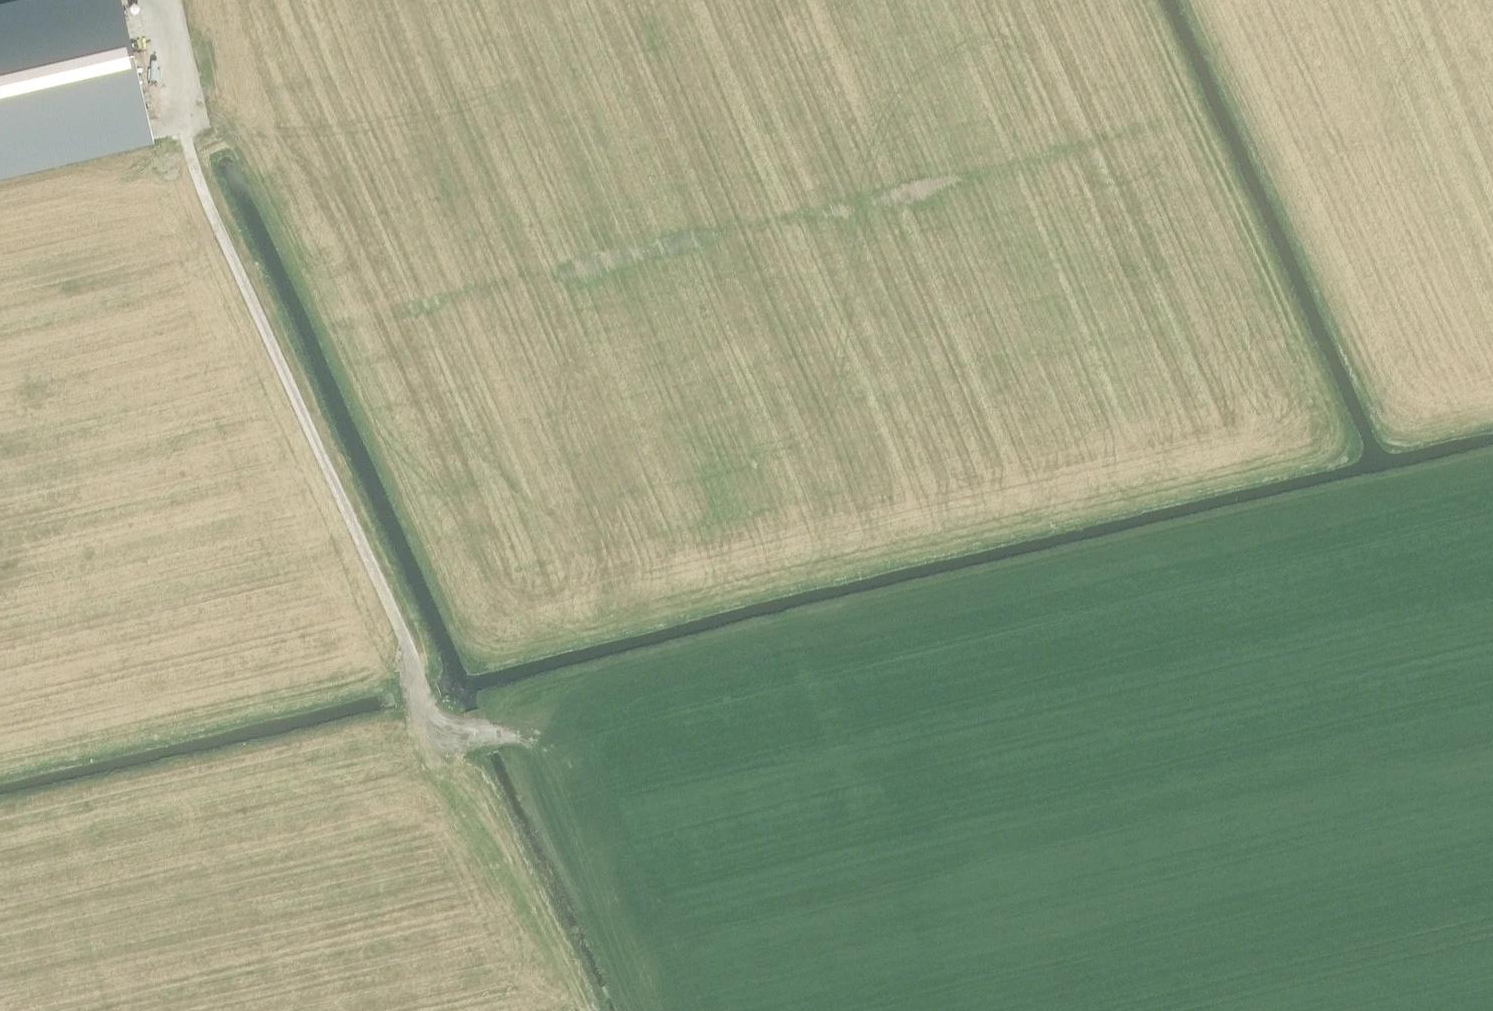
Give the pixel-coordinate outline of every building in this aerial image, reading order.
[(152,142),(134,64),(119,0),(56,0),(0,13),(0,177),(152,142)]
